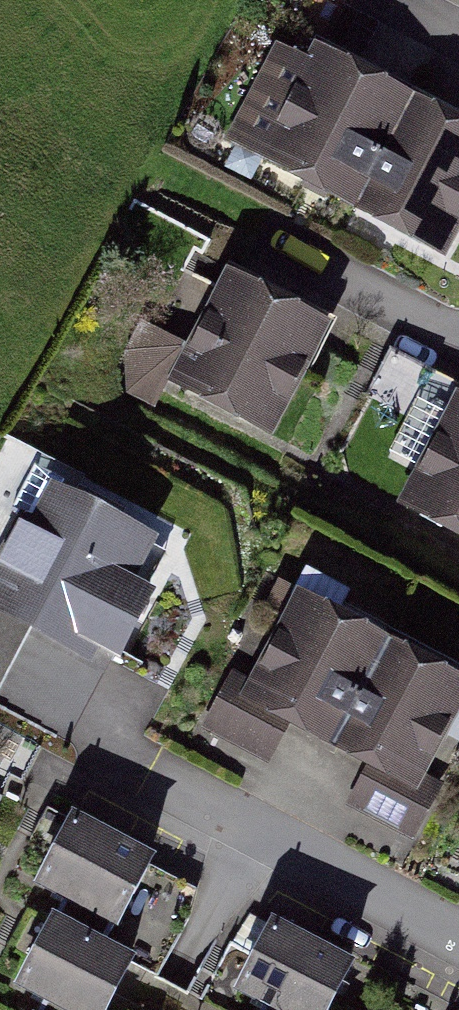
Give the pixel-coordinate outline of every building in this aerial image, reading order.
[(236,139),(356,204),(417,90),(324,40),(310,65),(284,51),(236,139)] [(356,204),(441,249),(458,216),(458,112),(417,90),(356,204)] [(153,327),(138,357),(141,390),(166,403),(175,386),(267,433),(324,323),(227,273),(189,346),(153,327)] [(458,531),(458,405),(408,504),(458,531)] [(31,486),(13,523),(0,516),(0,699),(64,731),(135,589),(116,579),(137,539),(31,486)] [(369,642),(277,595),(237,674),(228,670),(201,724),(265,757),(286,715),(318,732),(344,745),(373,760),(352,801),(408,829),(430,787),(411,777),(457,686),(369,642)] [(68,897),(55,921),(103,946),(149,860),(71,819),(38,881),(68,897)] [(39,1009),(102,1009),(129,960),(103,946),(55,921),(22,984),(46,997),(39,1009)] [(348,966),(270,925),(237,988),(267,1003),(263,1009),(325,1009),(348,966)]
